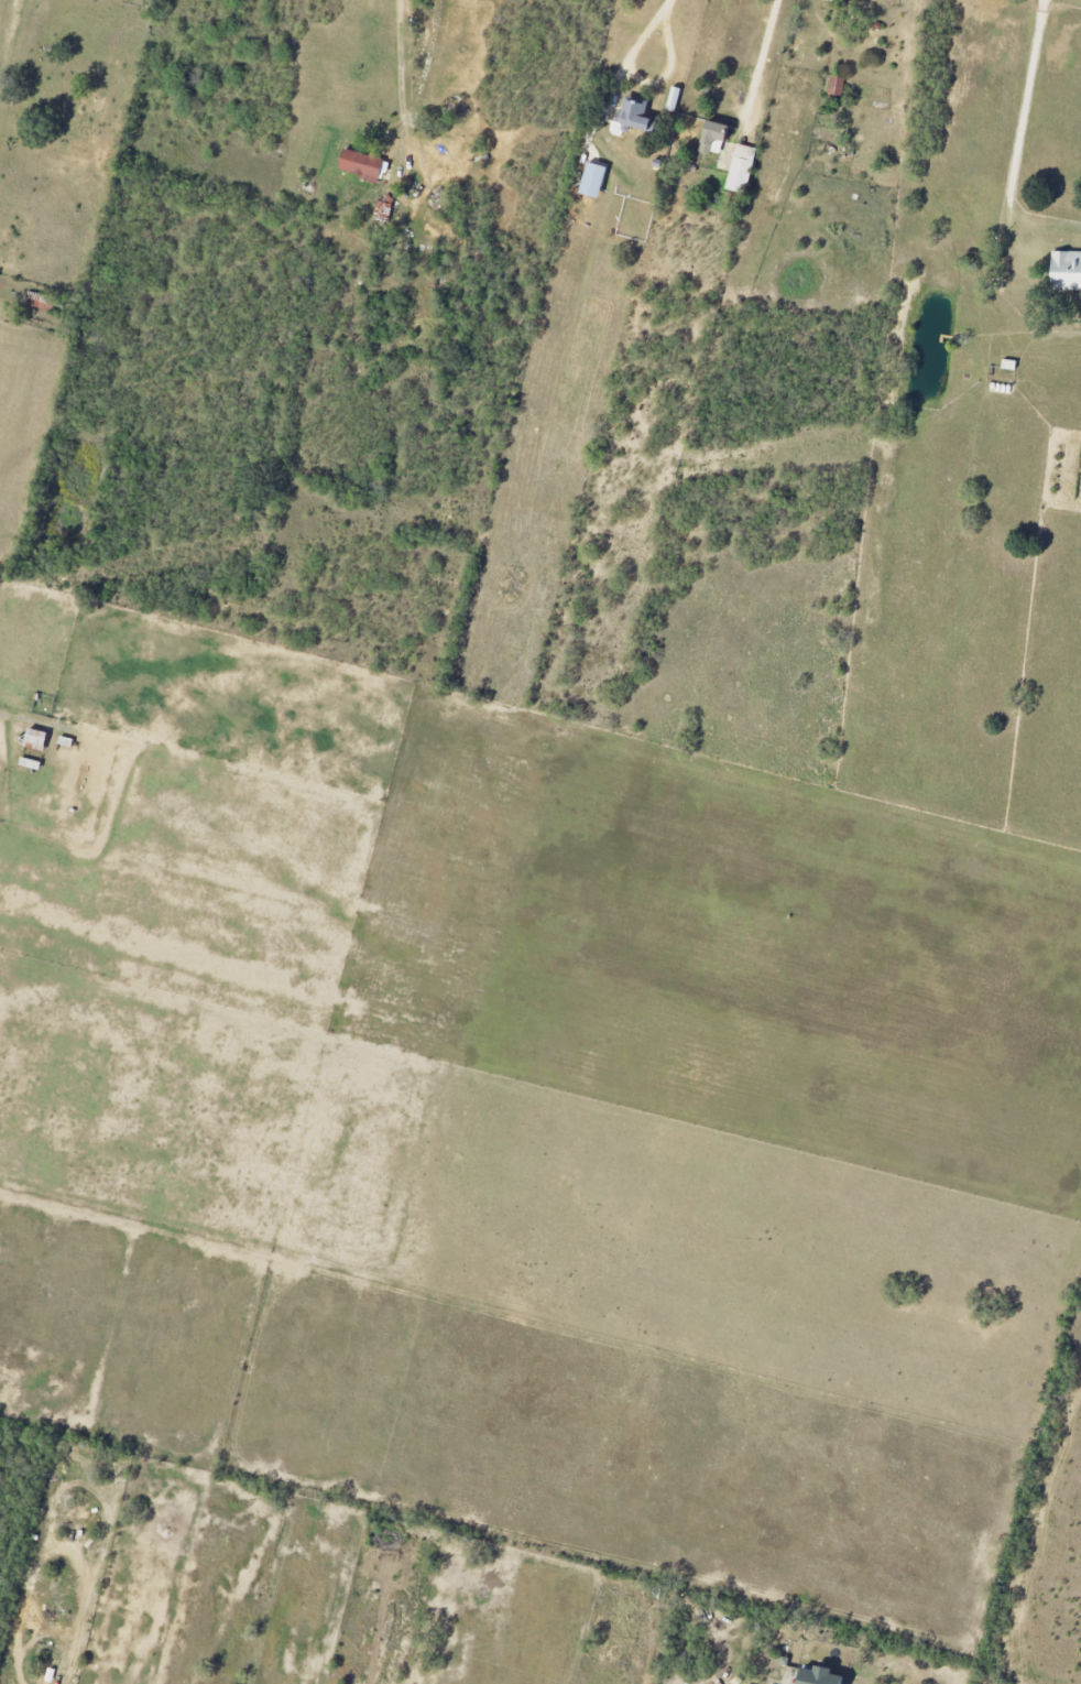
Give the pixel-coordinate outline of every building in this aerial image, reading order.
[(827,94),(841,97),(846,80),(832,76),(827,94)] [(646,118),(649,104),(625,98),(618,126),(652,135),(656,121),(646,118)] [(720,157),(725,143),(728,144),(733,129),(711,122),(702,151),(720,157)] [(759,150),(739,145),(727,189),(747,195),(759,150)] [(340,172),(380,183),(387,160),(347,148),(340,172)] [(609,168),(590,163),(581,194),(600,200),(609,168)] [(375,214),(389,220),(395,207),(380,201),(375,214)] [(1080,291),(1080,253),(1053,254),(1054,292),(1080,291)] [(27,748),(46,752),(50,733),(30,729),(27,748)] [(846,1676),(836,1675),(837,1668),(818,1665),(817,1669),(804,1667),(801,1683),(845,1683),(846,1676)]
